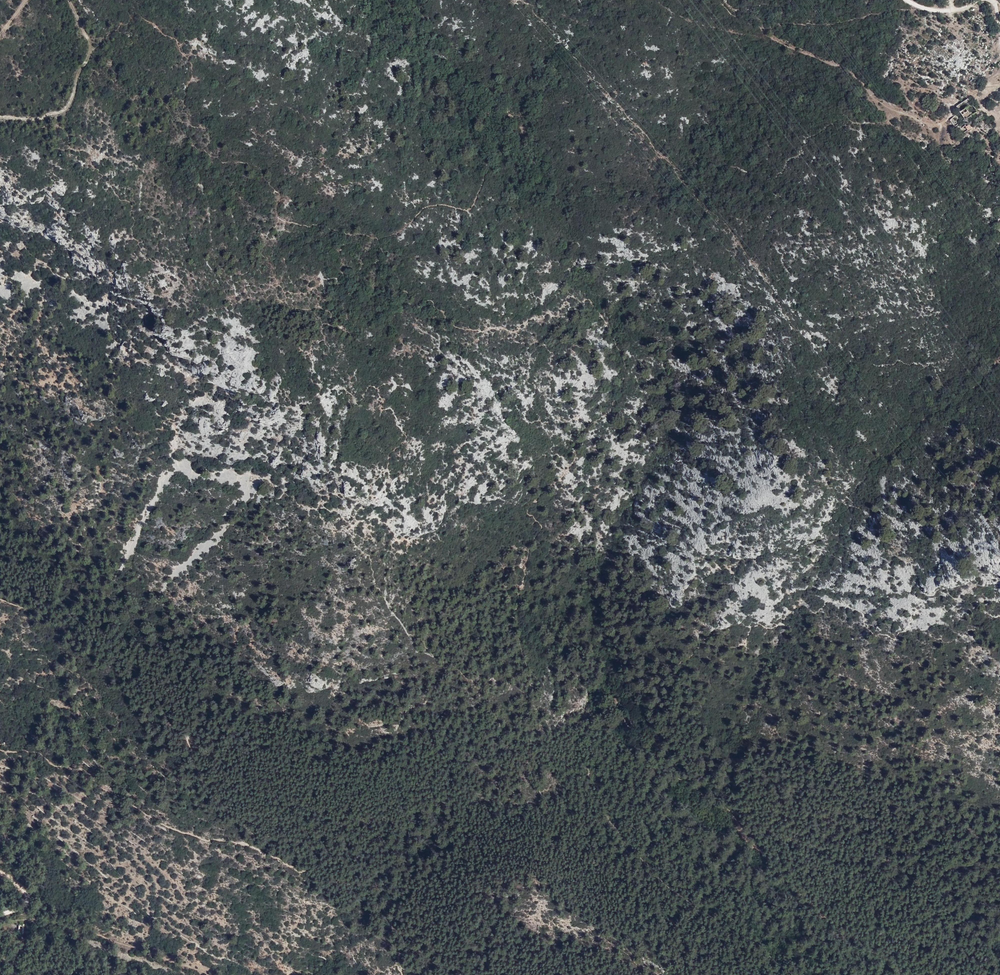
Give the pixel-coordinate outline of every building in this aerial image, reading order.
[(969,99),(957,106),(965,120),(977,112),(969,99)] [(960,113),(950,120),(955,127),(965,120),(960,113)]
